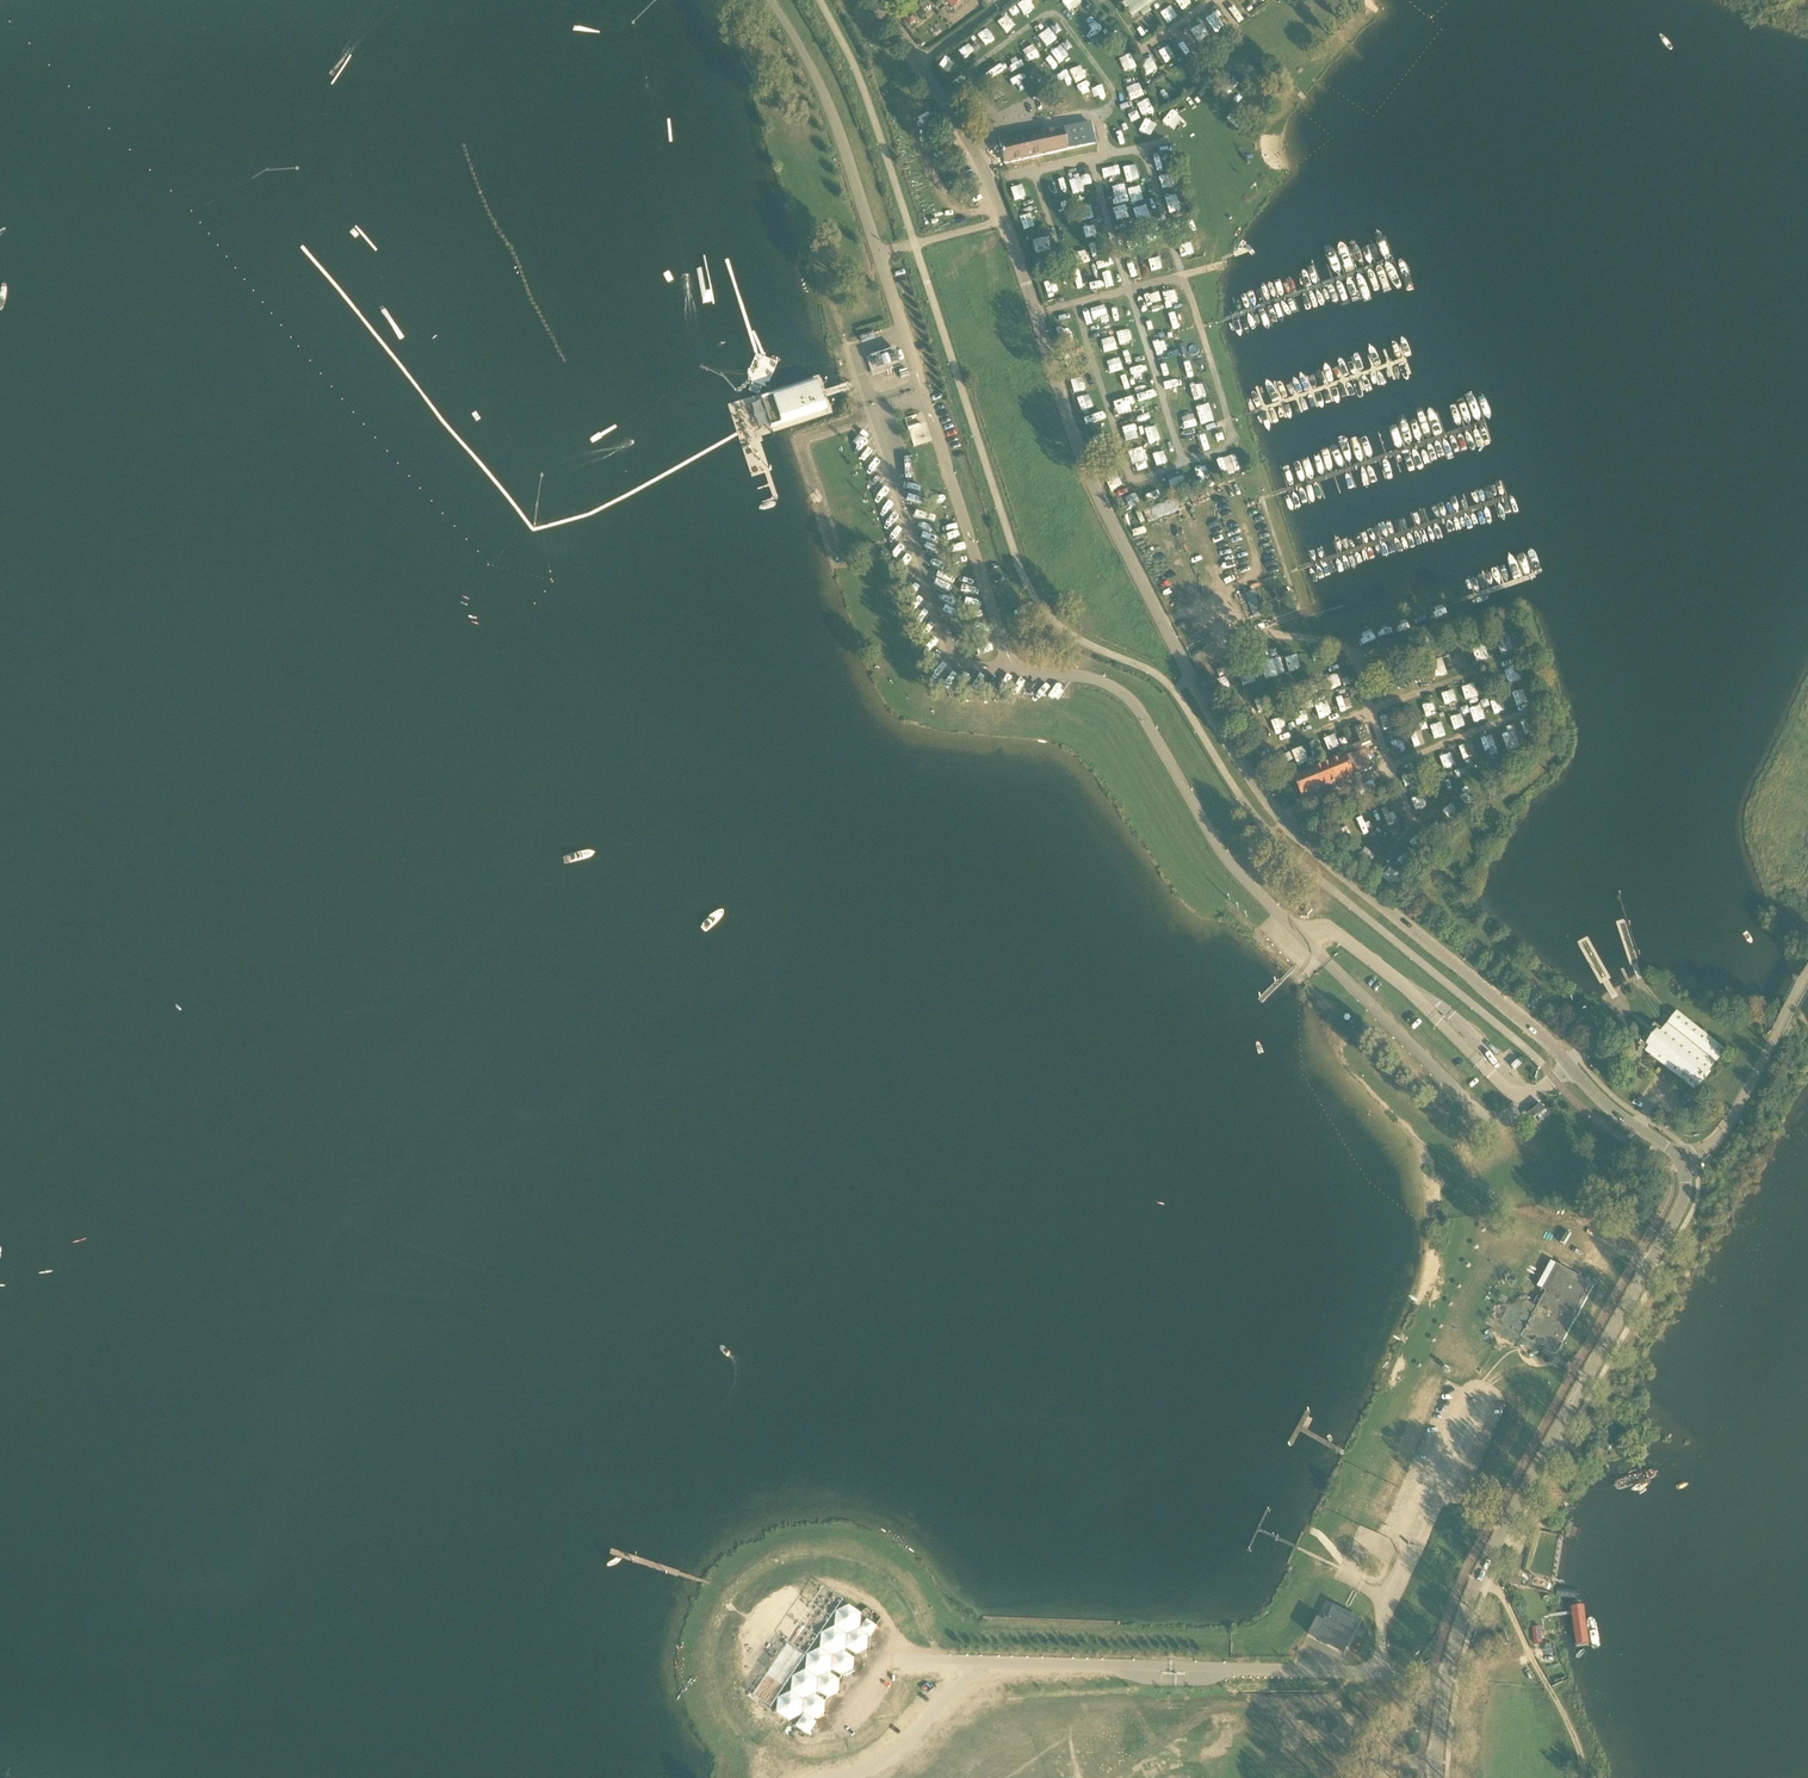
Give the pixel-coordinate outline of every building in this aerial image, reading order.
[(954,9),(964,0),(946,0),(954,9)] [(1078,14),(1088,6),(1083,0),(1068,0),(1078,14)] [(1156,0),(1132,0),(1124,6),(1133,18),(1156,1),(1156,0)] [(1192,4),(1189,0),(1175,0),(1182,11),(1192,4)] [(1172,4),(1160,11),(1167,22),(1179,15),(1172,4)] [(1233,4),(1228,8),(1239,22),(1244,18),(1233,4)] [(1095,16),(1085,20),(1090,34),(1101,29),(1095,16)] [(916,22),(912,17),(906,22),(910,27),(916,22)] [(1221,18),(1211,24),(1217,34),(1227,28),(1221,18)] [(1045,28),(1052,36),(1060,29),(1053,21),(1045,28)] [(1141,38),(1150,31),(1142,21),(1133,28),(1141,38)] [(968,55),(978,48),(970,37),(960,45),(968,55)] [(1181,40),(1177,44),(1184,52),(1189,49),(1181,40)] [(1165,61),(1175,55),(1170,46),(1160,52),(1165,61)] [(946,71),(956,62),(948,53),(938,61),(946,71)] [(1124,73),(1135,66),(1128,54),(1116,60),(1124,73)] [(1150,74),(1159,70),(1153,58),(1144,63),(1150,74)] [(1086,60),(1075,65),(1082,79),(1093,74),(1086,60)] [(983,69),(986,79),(1003,73),(1000,63),(983,69)] [(1126,86),(1135,82),(1132,76),(1123,79),(1126,86)] [(1140,83),(1127,89),(1133,100),(1145,94),(1140,83)] [(1090,87),(1093,98),(1104,96),(1101,85),(1090,87)] [(1151,99),(1138,102),(1141,115),(1154,112),(1151,99)] [(1169,113),(1177,130),(1191,124),(1183,107),(1169,113)] [(1129,117),(1132,124),(1141,120),(1138,114),(1129,117)] [(1087,125),(1000,145),(1004,164),(1067,150),(1068,153),(1092,148),(1087,125)] [(1128,182),(1139,179),(1137,169),(1125,172),(1128,182)] [(1072,193),(1084,190),(1080,175),(1068,178),(1072,193)] [(1056,194),(1068,192),(1066,181),(1054,182),(1056,194)] [(1013,202),(1025,198),(1021,186),(1010,189),(1013,202)] [(1133,206),(1145,202),(1141,188),(1129,192),(1133,206)] [(1082,214),(1089,211),(1085,200),(1078,203),(1082,214)] [(1123,221),(1134,218),(1131,206),(1120,209),(1123,221)] [(1025,232),(1036,228),(1032,215),(1020,219),(1025,232)] [(1065,239),(1079,231),(1076,227),(1062,235),(1065,239)] [(1076,265),(1086,263),(1084,251),(1073,253),(1076,265)] [(1148,258),(1151,269),(1163,266),(1160,255),(1148,258)] [(1145,305),(1154,303),(1153,294),(1144,296),(1145,305)] [(1176,330),(1194,325),(1190,311),(1172,317),(1176,330)] [(1053,321),(1058,337),(1071,333),(1066,317),(1053,321)] [(893,350),(869,358),(872,367),(896,359),(893,350)] [(1188,376),(1200,372),(1197,362),(1185,365),(1188,376)] [(1173,380),(1184,377),(1181,366),(1170,369),(1173,380)] [(771,428),(827,410),(817,380),(761,398),(771,428)] [(1182,381),(1169,386),(1174,398),(1187,393),(1182,381)] [(1206,394),(1203,381),(1191,384),(1194,396),(1206,394)] [(1094,405),(1094,393),(1082,394),(1083,405),(1094,405)] [(1198,405),(1201,418),(1213,415),(1210,402),(1198,405)] [(1171,480),(1175,492),(1187,487),(1183,476),(1171,480)] [(1256,585),(1246,588),(1254,616),(1264,613),(1256,585)] [(1472,648),(1477,661),(1489,657),(1485,644),(1472,648)] [(1463,652),(1452,656),(1457,669),(1468,665),(1463,652)] [(1298,654),(1285,658),(1289,672),(1302,668),(1298,654)] [(1434,677),(1448,674),(1444,658),(1430,662),(1434,677)] [(1261,663),(1266,679),(1279,675),(1274,659),(1261,663)] [(1340,673),(1328,675),(1330,686),(1342,684),(1340,673)] [(1324,681),(1317,684),(1315,678),(1306,682),(1312,696),(1328,689),(1324,681)] [(1465,700),(1479,697),(1476,683),(1462,686),(1465,700)] [(1455,690),(1442,693),(1446,708),(1459,704),(1455,690)] [(1341,710),(1353,706),(1348,693),(1337,698),(1341,710)] [(1423,704),(1427,716),(1439,712),(1435,700),(1423,704)] [(1495,713),(1506,709),(1502,701),(1492,705),(1495,713)] [(1329,702),(1316,706),(1319,718),(1333,714),(1329,702)] [(1483,708),(1471,711),(1474,722),(1486,718),(1483,708)] [(1455,729),(1466,725),(1462,713),(1451,717),(1455,729)] [(1391,716),(1382,716),(1383,725),(1392,724),(1391,716)] [(1433,737),(1446,736),(1444,722),(1432,724),(1433,737)] [(1354,744),(1361,741),(1362,745),(1371,741),(1364,723),(1348,730),(1354,744)] [(1515,730),(1502,735),(1507,750),(1520,746),(1515,730)] [(1325,738),(1329,750),(1340,746),(1336,734),(1325,738)] [(1459,747),(1465,758),(1475,753),(1470,742),(1459,747)] [(1373,769),(1366,751),(1295,778),(1302,797),(1373,769)] [(1452,752),(1440,756),(1444,768),(1456,764),(1452,752)] [(1434,761),(1422,761),(1422,774),(1434,773),(1434,761)] [(1399,820),(1397,813),(1391,815),(1388,807),(1383,809),(1388,824),(1399,820)] [(1677,1012),(1663,1030),(1646,1052),(1694,1090),(1697,1085),(1700,1087),(1711,1073),(1708,1071),(1725,1050),(1677,1012)] [(1551,1261),(1537,1286),(1546,1291),(1560,1266),(1551,1261)] [(1560,1266),(1532,1317),(1535,1324),(1529,1335),(1544,1343),(1541,1348),(1556,1356),(1595,1285),(1560,1266)] [(1536,1534),(1563,1541),(1565,1535),(1538,1529),(1536,1534)] [(1580,1603),(1566,1605),(1573,1659),(1587,1657),(1580,1603)] [(1335,1607),(1318,1639),(1344,1652),(1360,1621),(1335,1607)] [(1541,1625),(1532,1626),(1534,1643),(1543,1642),(1541,1625)]
